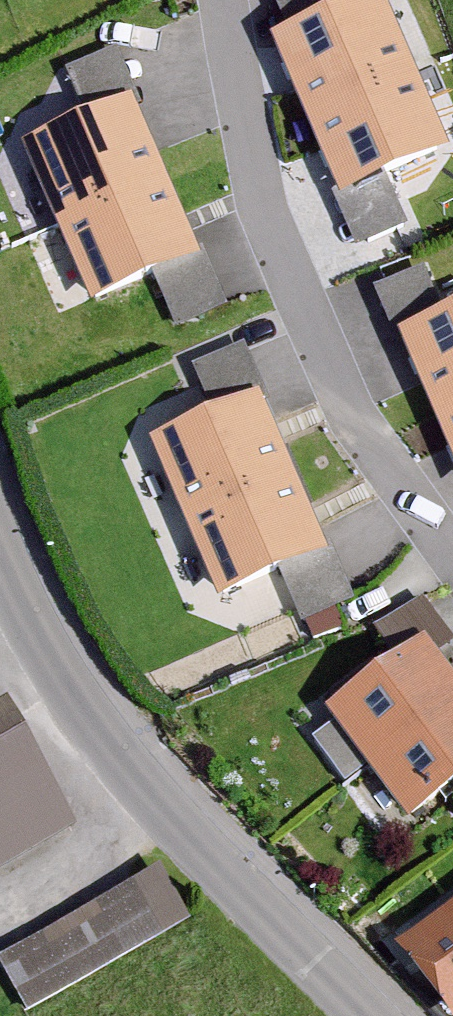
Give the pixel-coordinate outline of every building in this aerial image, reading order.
[(376,0),(375,0),(279,41),(343,188),(440,146),(376,0)] [(191,253),(128,107),(33,148),(96,294),(191,253)] [(408,336),(452,442),(452,317),(408,336)] [(142,398),(164,444),(265,397),(244,351),(142,398)] [(318,549),(255,404),(158,446),(222,591),(318,549)] [(411,833),(452,801),(452,681),(427,648),(327,725),(411,833)] [(78,834),(10,715),(0,721),(0,878),(78,834)] [(0,971),(0,979),(23,1015),(33,1015),(185,923),(156,876),(0,971)] [(404,961),(448,1015),(452,1015),(452,922),(404,961)]
